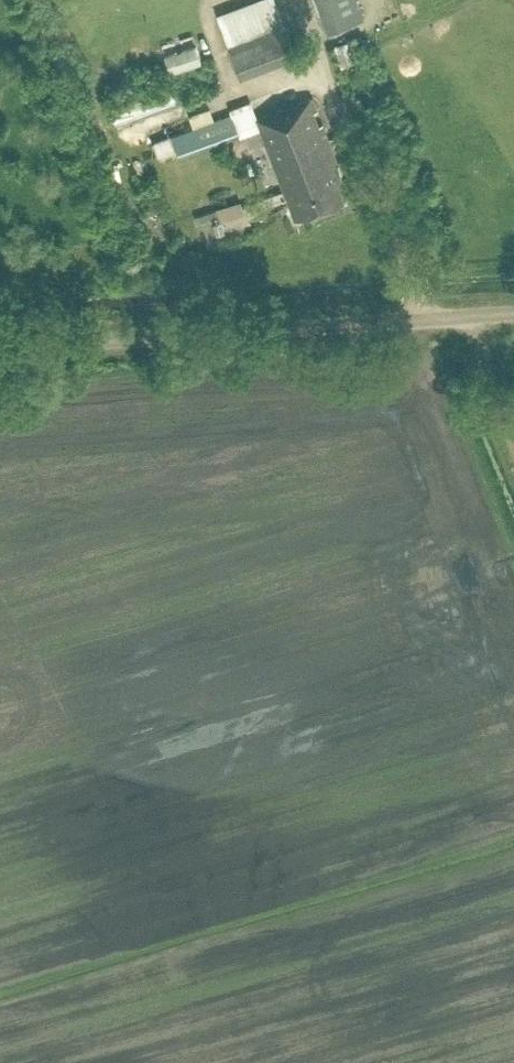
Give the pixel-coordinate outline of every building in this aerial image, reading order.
[(233,36),(282,16),(275,0),(236,0),(221,6),(233,36)] [(328,30),(364,16),(358,0),(317,0),(328,30)] [(378,24),(408,12),(403,0),(384,0),(371,5),(378,24)] [(285,22),(229,44),(239,71),(295,49),(285,22)] [(340,65),(357,59),(350,38),(333,44),(340,65)] [(172,68),(199,68),(199,43),(172,43),(172,68)] [(359,107),(365,105),(361,94),(355,97),(359,107)] [(296,217),(345,198),(332,164),(338,162),(312,95),(257,116),(296,217)] [(257,121),(249,99),(229,106),(231,112),(216,117),(212,105),(166,122),(170,133),(152,140),(155,148),(175,141),(180,155),(240,134),(238,128),(257,121)] [(231,223),(250,212),(240,195),(222,206),(231,223)]
